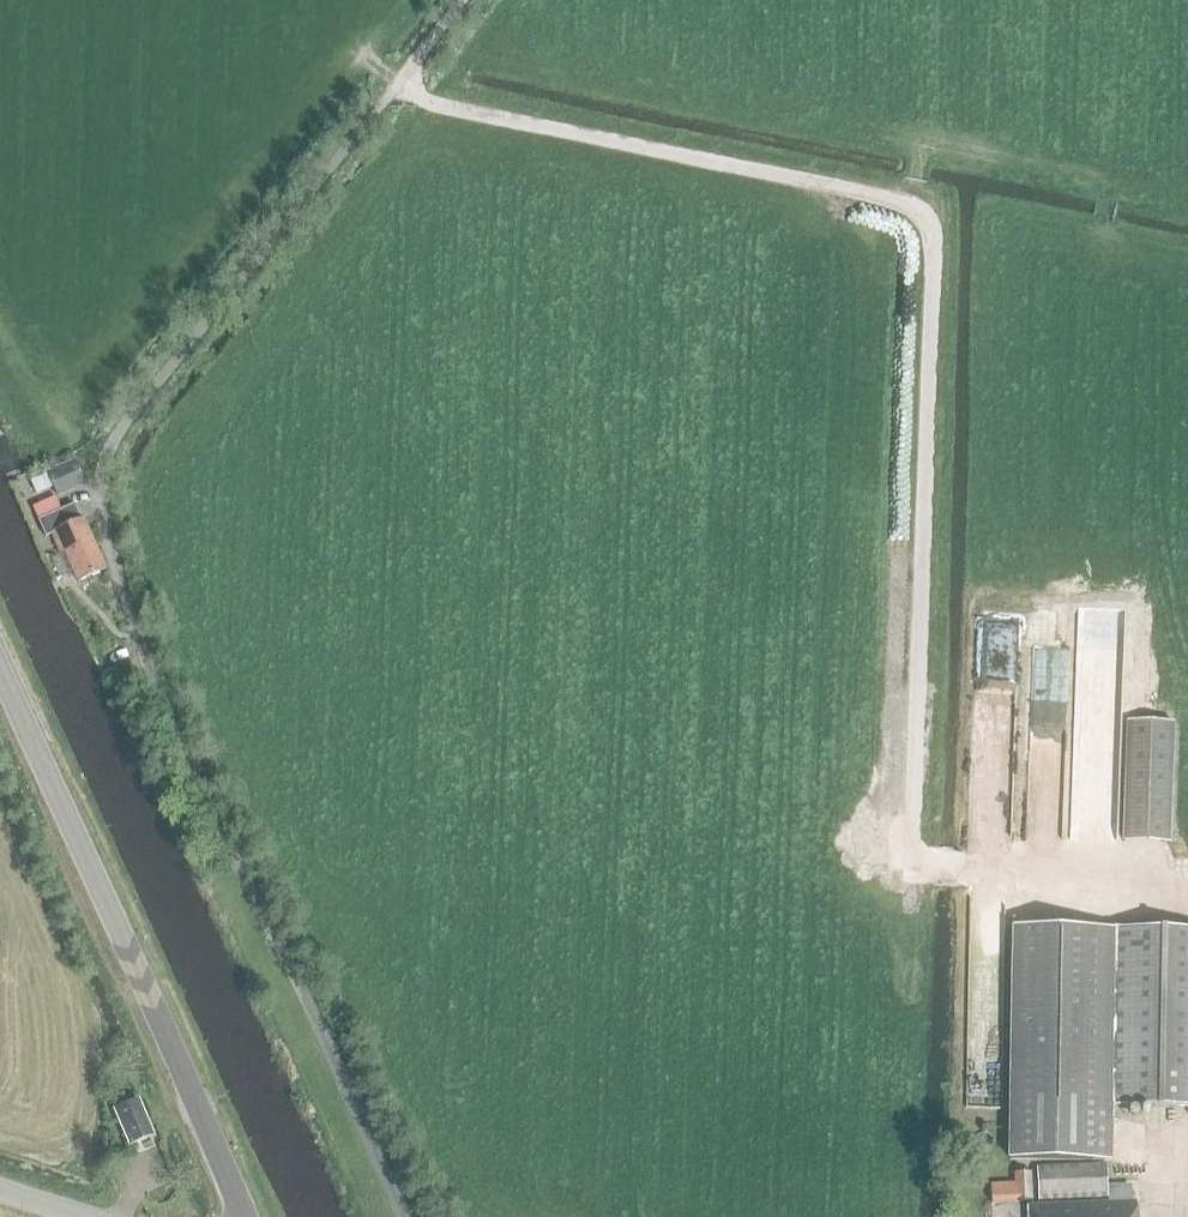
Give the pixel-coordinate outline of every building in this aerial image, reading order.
[(46,472),(57,498),(85,486),(73,460),(46,472)] [(105,569),(82,518),(78,519),(72,505),(37,520),(44,537),(49,535),(59,556),(63,554),(75,582),(105,569)] [(1127,720),(1126,840),(1174,840),(1175,721),(1127,720)] [(1110,1106),(1187,1108),(1187,930),(1013,927),(1009,1159),(1109,1161),(1110,1106)] [(129,1146),(150,1135),(134,1103),(113,1113),(129,1146)] [(1037,1167),(1038,1201),(1107,1198),(1106,1164),(1037,1167)] [(1015,1203),(1031,1202),(1031,1173),(1014,1174),(1015,1203)] [(1135,1202),(1027,1206),(1028,1216),(1136,1216),(1135,1202)]
